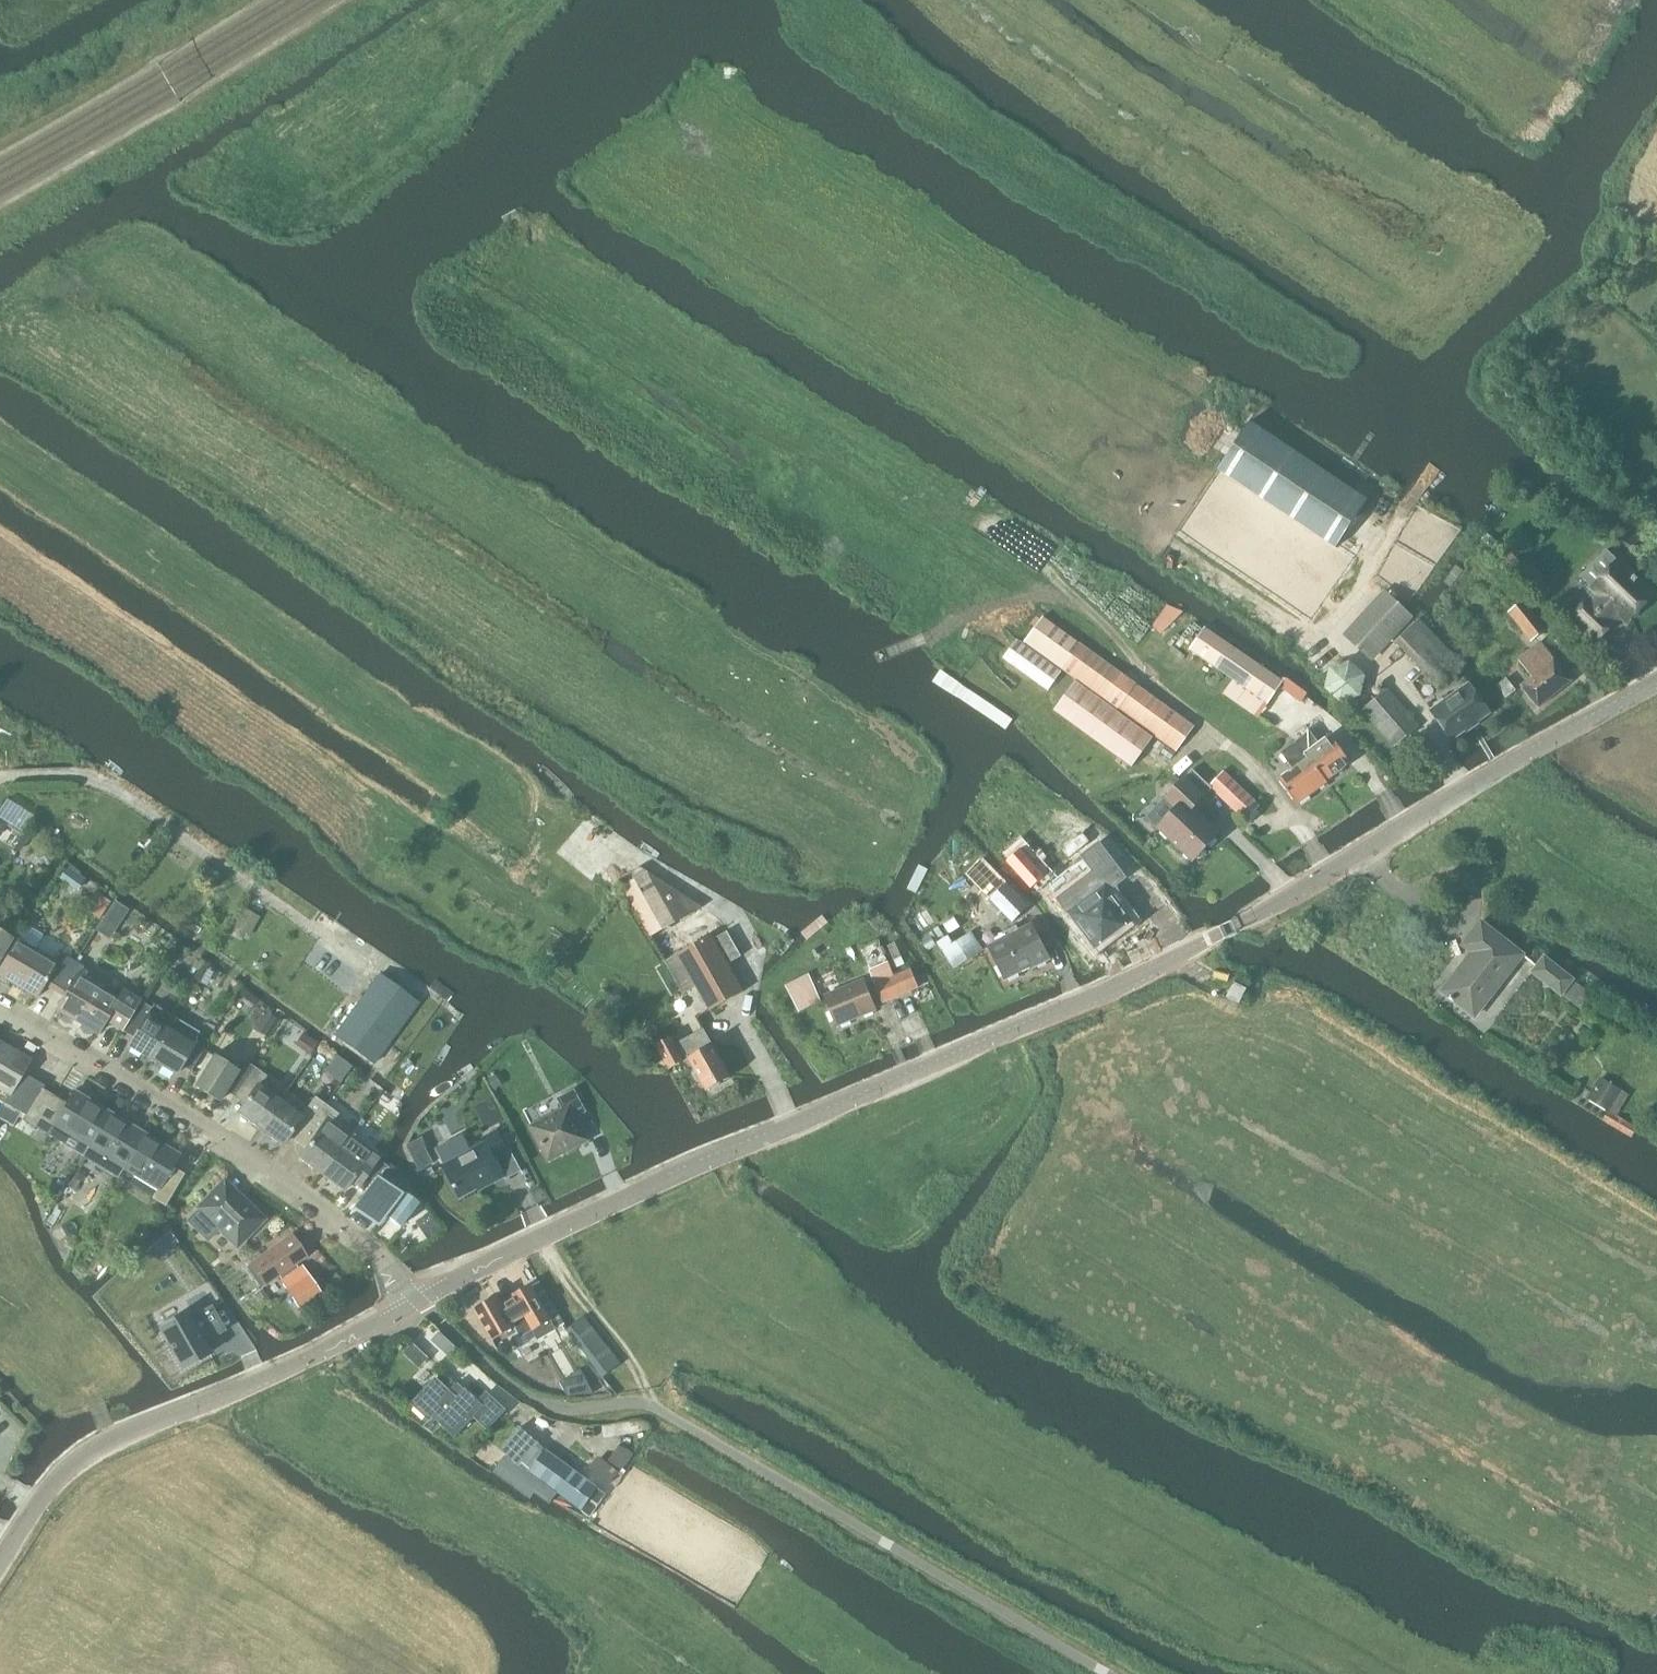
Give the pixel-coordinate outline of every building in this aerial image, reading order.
[(1251,421),(1219,469),(1337,548),(1369,500),(1251,421)] [(1492,537),(1487,543),(1493,548),(1498,542),(1492,537)] [(1338,575),(1300,554),(1286,579),(1324,600),(1338,575)] [(1619,613),(1627,620),(1653,593),(1616,558),(1590,585),(1598,593),(1573,620),(1595,641),(1613,622),(1611,620),(1619,613)] [(1543,577),(1522,560),(1509,576),(1530,593),(1543,577)] [(1385,590),(1344,633),(1352,641),(1371,657),(1411,614),(1385,590)] [(1524,600),(1509,612),(1532,642),(1547,630),(1524,600)] [(1167,604),(1152,625),(1161,633),(1182,613),(1183,611),(1167,604)] [(1026,641),(1065,669),(1178,750),(1195,727),(1043,617),(1026,641)] [(1418,620),(1395,642),(1441,690),(1464,667),(1418,620)] [(1284,681),(1205,626),(1189,649),(1268,704),(1279,687),(1284,681)] [(1063,670),(1025,642),(1018,637),(1003,658),(1049,690),(1063,670)] [(1540,642),(1519,659),(1533,677),(1521,686),(1538,708),(1572,681),(1540,642)] [(1284,681),(1279,687),(1300,702),(1305,695),(1307,693),(1286,678),(1284,681)] [(1507,698),(1517,690),(1507,678),(1497,686),(1507,698)] [(1076,681),(1055,710),(1132,767),(1154,737),(1076,681)] [(1452,736),(1487,711),(1468,685),(1447,700),(1442,698),(1434,703),(1432,709),(1452,736)] [(1394,747),(1421,726),(1388,688),(1362,710),(1394,747)] [(1326,781),(1351,763),(1331,736),(1319,744),(1310,732),(1295,743),(1304,755),(1306,754),(1326,781)] [(1297,805),(1327,783),(1326,781),(1306,754),(1304,755),(1295,743),(1281,753),(1293,769),(1279,780),(1297,805)] [(1210,785),(1193,769),(1187,776),(1206,794),(1212,788),(1246,821),(1260,807),(1223,771),(1210,785)] [(1206,794),(1187,776),(1186,775),(1164,798),(1175,807),(1158,827),(1194,860),(1220,832),(1194,807),(1206,794)] [(0,810),(0,815),(24,830),(35,813),(8,796),(0,810)] [(22,834),(11,852),(14,853),(19,851),(28,838),(22,834)] [(1125,878),(1099,843),(1082,856),(1094,871),(1058,899),(1095,948),(1133,920),(1110,890),(1125,878)] [(1031,888),(1045,876),(1021,849),(1007,861),(1031,888)] [(968,875),(992,899),(991,900),(1013,923),(1029,907),(984,860),(968,875)] [(68,867),(61,878),(78,891),(86,880),(68,867)] [(619,879),(651,937),(703,907),(641,867),(619,879)] [(960,871),(952,875),(954,879),(962,876),(960,871)] [(100,897),(90,914),(98,919),(109,902),(100,897)] [(116,901),(102,922),(114,930),(128,909),(116,901)] [(245,908),(236,923),(251,932),(260,917),(245,908)] [(1443,992),(1475,1017),(1523,955),(1482,922),(1464,945),(1473,953),(1443,992)] [(989,947),(1006,980),(1030,967),(1032,969),(1050,959),(1032,924),(1020,931),(1017,926),(1003,933),(1006,938),(989,947)] [(712,932),(664,959),(683,993),(696,985),(710,1010),(744,991),(729,963),(740,956),(726,930),(714,936),(712,932)] [(12,939),(0,932),(0,959),(12,939)] [(971,932),(953,944),(947,935),(936,943),(954,970),(983,951),(971,932)] [(930,934),(921,940),(928,950),(937,944),(930,934)] [(0,967),(0,976),(37,998),(45,985),(55,991),(72,961),(63,956),(61,955),(57,962),(17,939),(0,967)] [(1576,978),(1544,953),(1531,972),(1562,997),(1564,994),(1581,1008),(1592,994),(1575,980),(1576,978)] [(72,961),(55,991),(64,996),(56,1010),(97,1034),(105,1022),(122,1031),(140,1001),(123,990),(118,998),(86,980),(90,973),(85,970),(86,968),(72,961)] [(889,961),(870,970),(877,986),(896,977),(889,961)] [(877,986),(876,986),(883,1002),(919,986),(911,970),(896,977),(877,986)] [(822,1000),(809,973),(786,985),(800,1013),(822,1000)] [(335,1035),(373,1064),(418,1003),(379,975),(335,1035)] [(876,1008),(865,980),(826,997),(838,1024),(876,1008)] [(1227,997),(1240,1003),(1247,989),(1234,982),(1227,997)] [(243,988),(239,993),(254,1004),(258,999),(243,988)] [(140,1001),(122,1031),(133,1037),(128,1047),(152,1061),(177,1019),(176,1019),(153,1005),(151,1008),(140,1001)] [(271,1015),(259,1032),(269,1038),(280,1021),(271,1015)] [(177,1019),(152,1061),(176,1075),(181,1066),(191,1072),(209,1042),(198,1035),(200,1032),(177,1019)] [(669,1069),(689,1058),(707,1090),(731,1076),(704,1029),(691,1037),(690,1036),(676,1044),(672,1037),(656,1046),(669,1069)] [(8,1094),(4,1102),(26,1116),(42,1090),(44,1086),(22,1073),(30,1060),(0,1042),(0,1089),(8,1094)] [(213,1056),(195,1086),(219,1101),(226,1090),(235,1096),(236,1096),(255,1070),(243,1061),(237,1071),(213,1056)] [(268,1067),(262,1063),(256,1071),(262,1075),(268,1067)] [(255,1070),(236,1096),(244,1103),(237,1113),(259,1129),(280,1101),(258,1085),(265,1077),(262,1075),(256,1071),(255,1070)] [(496,1075),(488,1080),(494,1089),(501,1085),(496,1075)] [(1601,1079),(1589,1098),(1610,1110),(1621,1091),(1601,1079)] [(533,1127),(550,1159),(587,1140),(576,1118),(588,1112),(575,1089),(558,1098),(564,1111),(533,1127)] [(26,1116),(24,1120),(27,1121),(42,1130),(49,1135),(83,1155),(109,1112),(74,1091),(66,1104),(54,1097),(42,1090),(26,1116)] [(280,1101),(259,1129),(282,1146),(289,1136),(297,1142),(324,1104),(315,1097),(301,1117),(280,1101)] [(125,1102),(118,1098),(111,1108),(118,1113),(125,1102)] [(324,1104),(297,1142),(306,1148),(299,1158),(321,1175),(351,1133),(334,1120),(338,1115),(324,1104)] [(1609,1111),(1604,1118),(1633,1136),(1636,1131),(1638,1128),(1617,1116),(1609,1111)] [(83,1155),(82,1156),(116,1176),(122,1167),(123,1168),(144,1133),(109,1112),(83,1155)] [(461,1198),(487,1184),(488,1187),(506,1177),(497,1161),(510,1154),(498,1131),(484,1138),(486,1143),(444,1165),(461,1198)] [(144,1133),(123,1168),(158,1189),(154,1198),(165,1204),(182,1174),(171,1168),(179,1155),(144,1133)] [(351,1133),(321,1175),(343,1191),(350,1181),(359,1187),(379,1161),(370,1155),(374,1150),(351,1133)] [(426,1155),(413,1162),(418,1172),(431,1165),(426,1155)] [(367,1193),(356,1208),(379,1226),(387,1217),(399,1227),(417,1203),(405,1194),(411,1186),(379,1161),(359,1187),(367,1193)] [(64,1169),(58,1179),(66,1184),(72,1174),(64,1169)] [(77,1171),(69,1186),(75,1190),(84,1175),(77,1171)] [(199,1209),(188,1221),(208,1241),(219,1229),(237,1247),(263,1219),(244,1201),(239,1206),(230,1197),(228,1199),(217,1188),(198,1208),(199,1209)] [(159,1241),(169,1251),(177,1243),(169,1232),(159,1241)] [(249,1264),(264,1286),(280,1276),(282,1279),(280,1281),(300,1311),(323,1295),(303,1265),(299,1268),(296,1264),(307,1256),(292,1235),(249,1264)] [(256,1249),(245,1256),(248,1261),(259,1254),(256,1249)] [(507,1332),(510,1337),(519,1332),(522,1337),(532,1331),(538,1340),(556,1329),(531,1286),(502,1303),(498,1297),(476,1310),(493,1340),(507,1332)] [(245,1301),(253,1313),(271,1301),(262,1289),(245,1301)] [(187,1312),(159,1328),(182,1369),(200,1359),(210,1353),(204,1342),(212,1337),(225,1330),(218,1319),(211,1306),(190,1318),(187,1312)] [(621,1364),(584,1316),(567,1330),(604,1377),(621,1364)] [(440,1333),(434,1340),(444,1350),(446,1348),(450,1352),(455,1347),(440,1333)] [(421,1365),(430,1356),(416,1342),(407,1351),(421,1365)] [(533,1382),(541,1368),(519,1355),(511,1369),(533,1382)] [(559,1383),(567,1398),(593,1395),(580,1371),(559,1383)] [(450,1391),(436,1378),(413,1404),(430,1420),(434,1416),(455,1436),(474,1416),(488,1429),(506,1410),(487,1393),(479,1402),(466,1390),(465,1390),(458,1383),(450,1391)] [(506,1453),(558,1492),(591,1515),(607,1492),(582,1475),(581,1475),(545,1449),(544,1451),(536,1445),(538,1443),(521,1428),(502,1449),(506,1453)] [(621,1445),(607,1462),(619,1472),(633,1454),(621,1445)] [(506,1457),(496,1472),(532,1497),(535,1492),(550,1503),(557,1493),(506,1457)] [(600,1457),(592,1467),(611,1482),(619,1472),(607,1462),(600,1457)]
